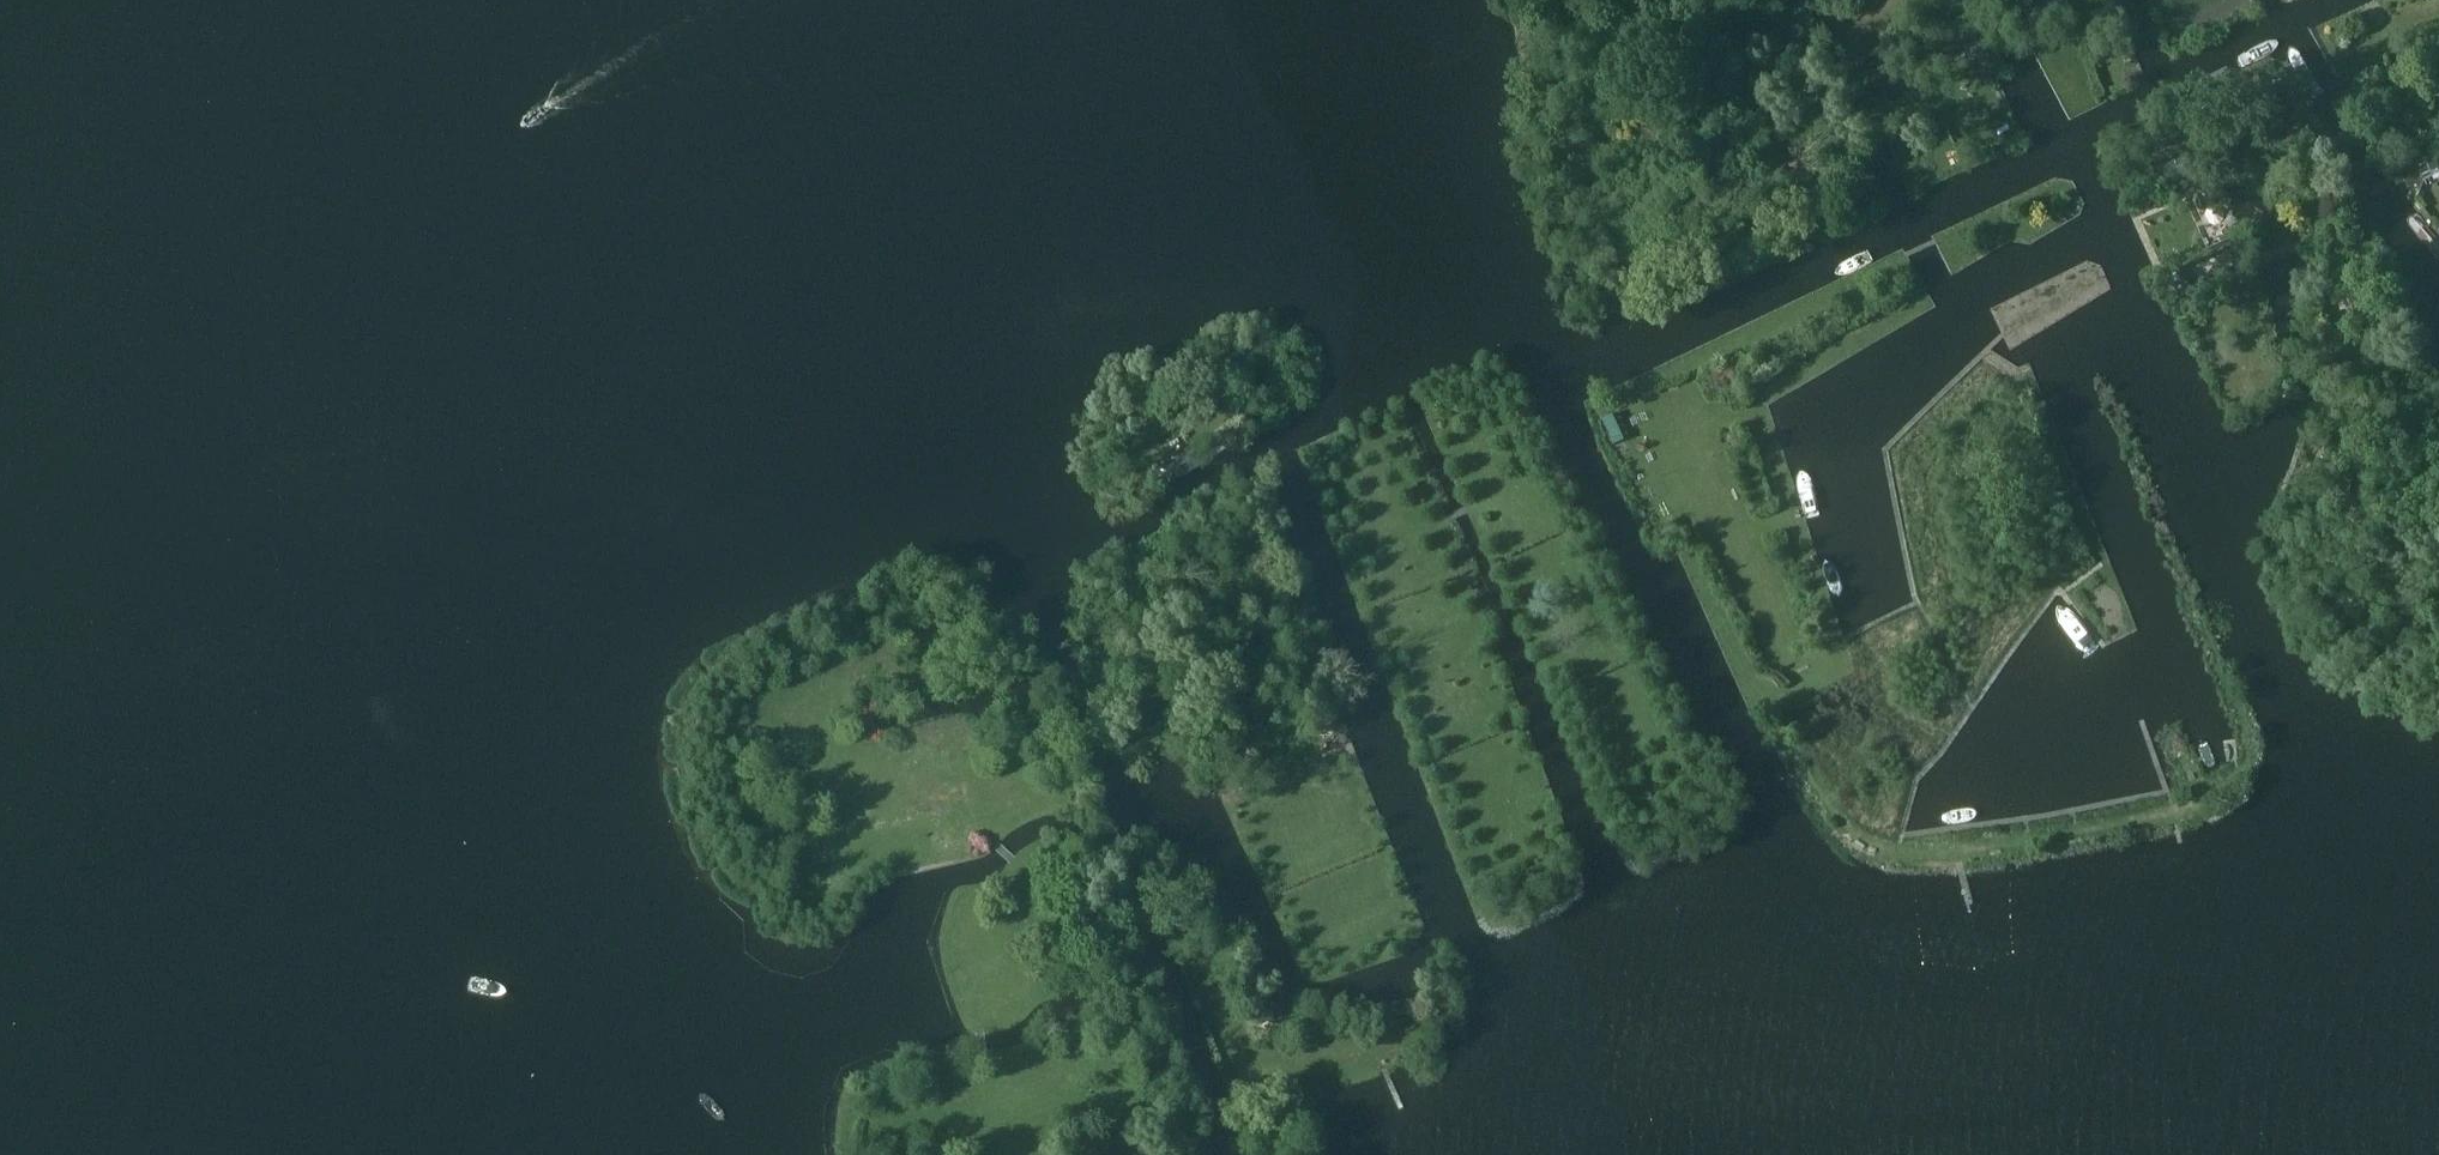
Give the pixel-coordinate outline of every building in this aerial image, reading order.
[(1164,467),(1172,481),(1202,464),(1194,450),(1164,467)]
